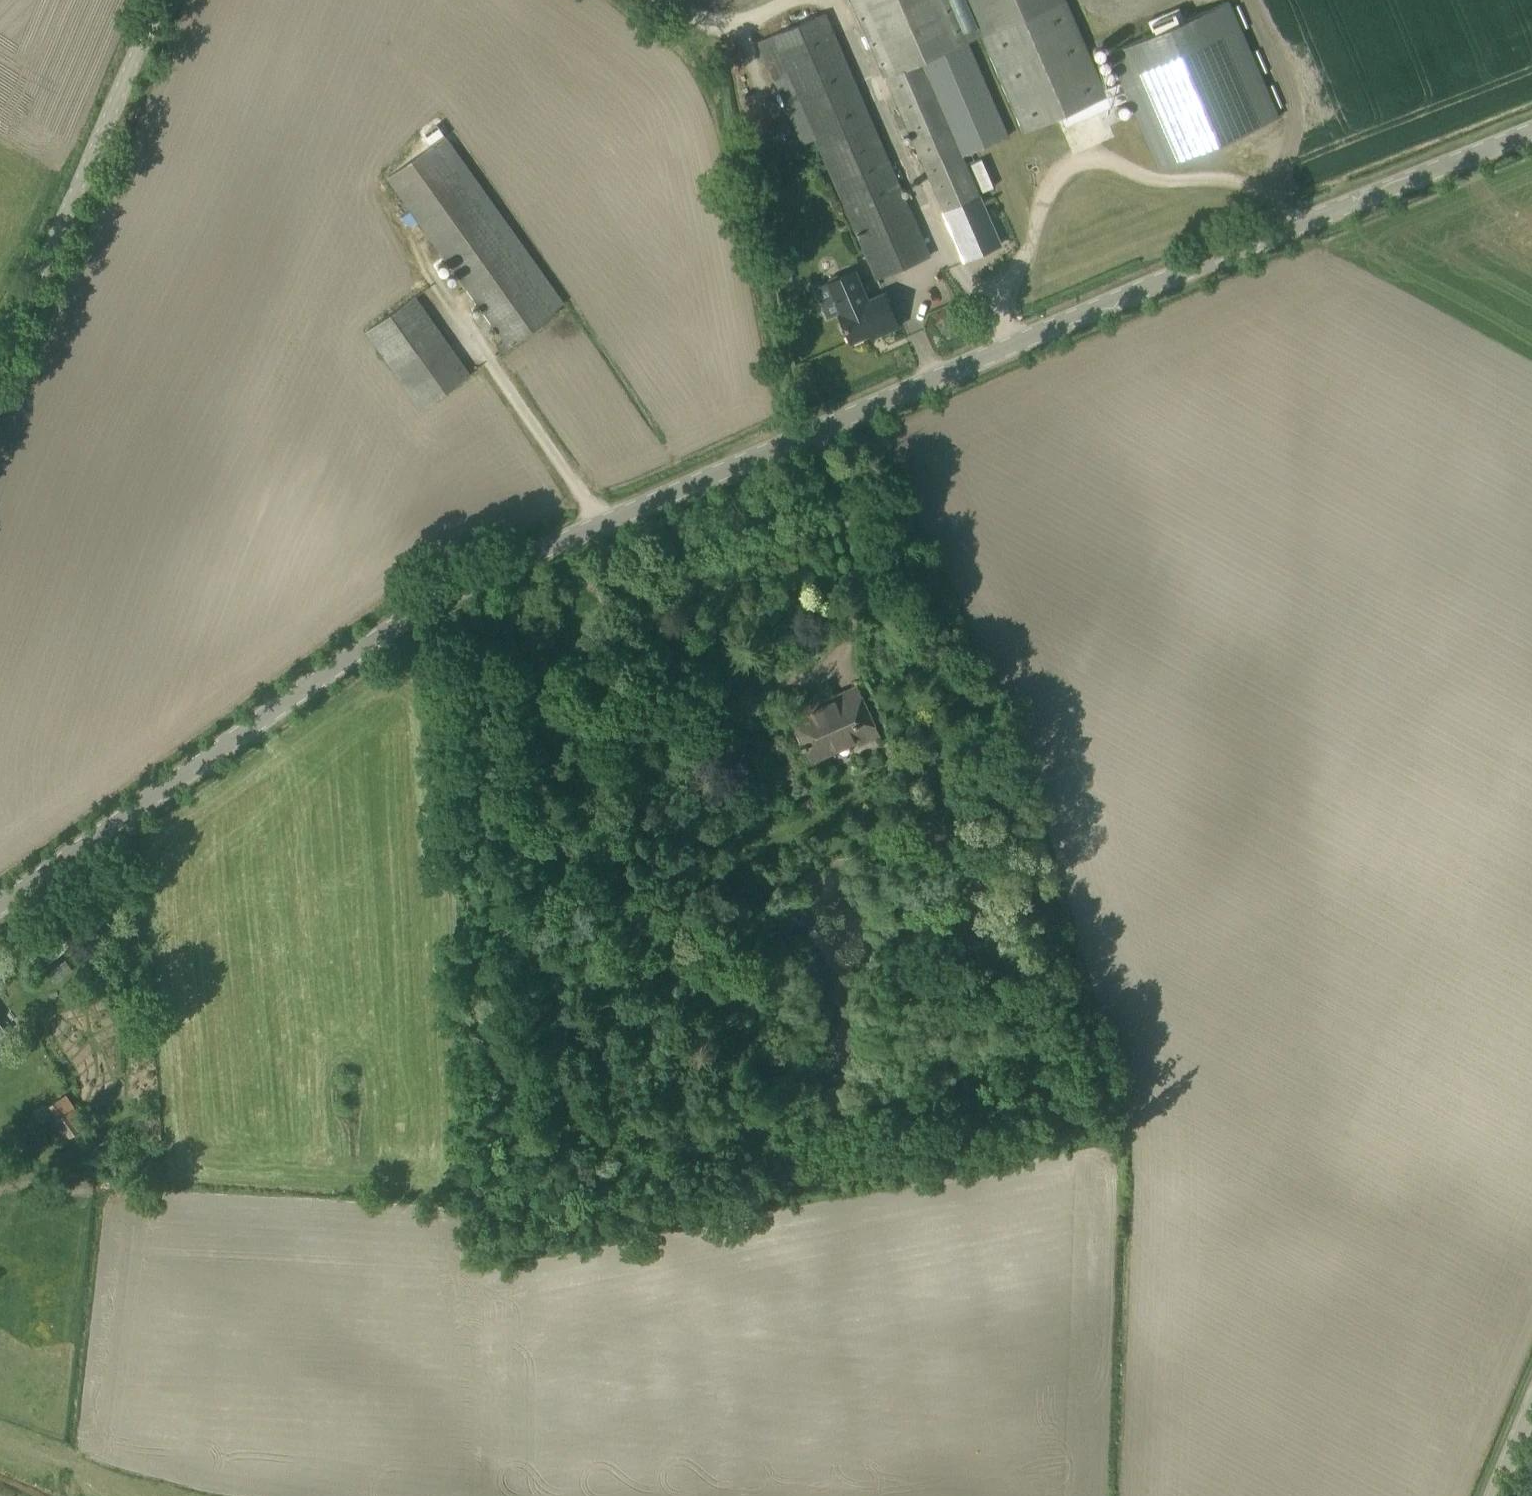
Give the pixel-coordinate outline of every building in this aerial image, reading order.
[(1159,169),(1174,204),(1268,164),(1252,128),(1278,117),(1228,1),(1184,20),(1179,7),(1147,20),(1153,34),(1109,53),(1121,82),(1103,90),(1064,0),(969,0),(980,25),(964,32),(950,0),(852,0),(964,260),(1000,244),(962,155),(1008,135),(967,42),(983,35),(1025,131),(1060,116),(1065,126),(1129,99),(1159,169)] [(783,104),(798,98),(876,278),(929,255),(824,12),(756,42),(783,104)] [(387,176),(509,347),(556,313),(552,307),(561,300),(449,142),(439,149),(435,142),(387,176)] [(826,318),(838,312),(850,342),(878,330),(880,333),(898,325),(884,292),(867,300),(854,270),(826,283),(825,281),(813,286),(826,318)] [(367,330),(422,408),(470,374),(414,296),(367,330)] [(878,735),(856,687),(792,716),(812,760),(858,739),(860,743),(878,735)] [(47,1106),(69,1137),(80,1130),(78,1127),(86,1121),(66,1093),(47,1106)]
